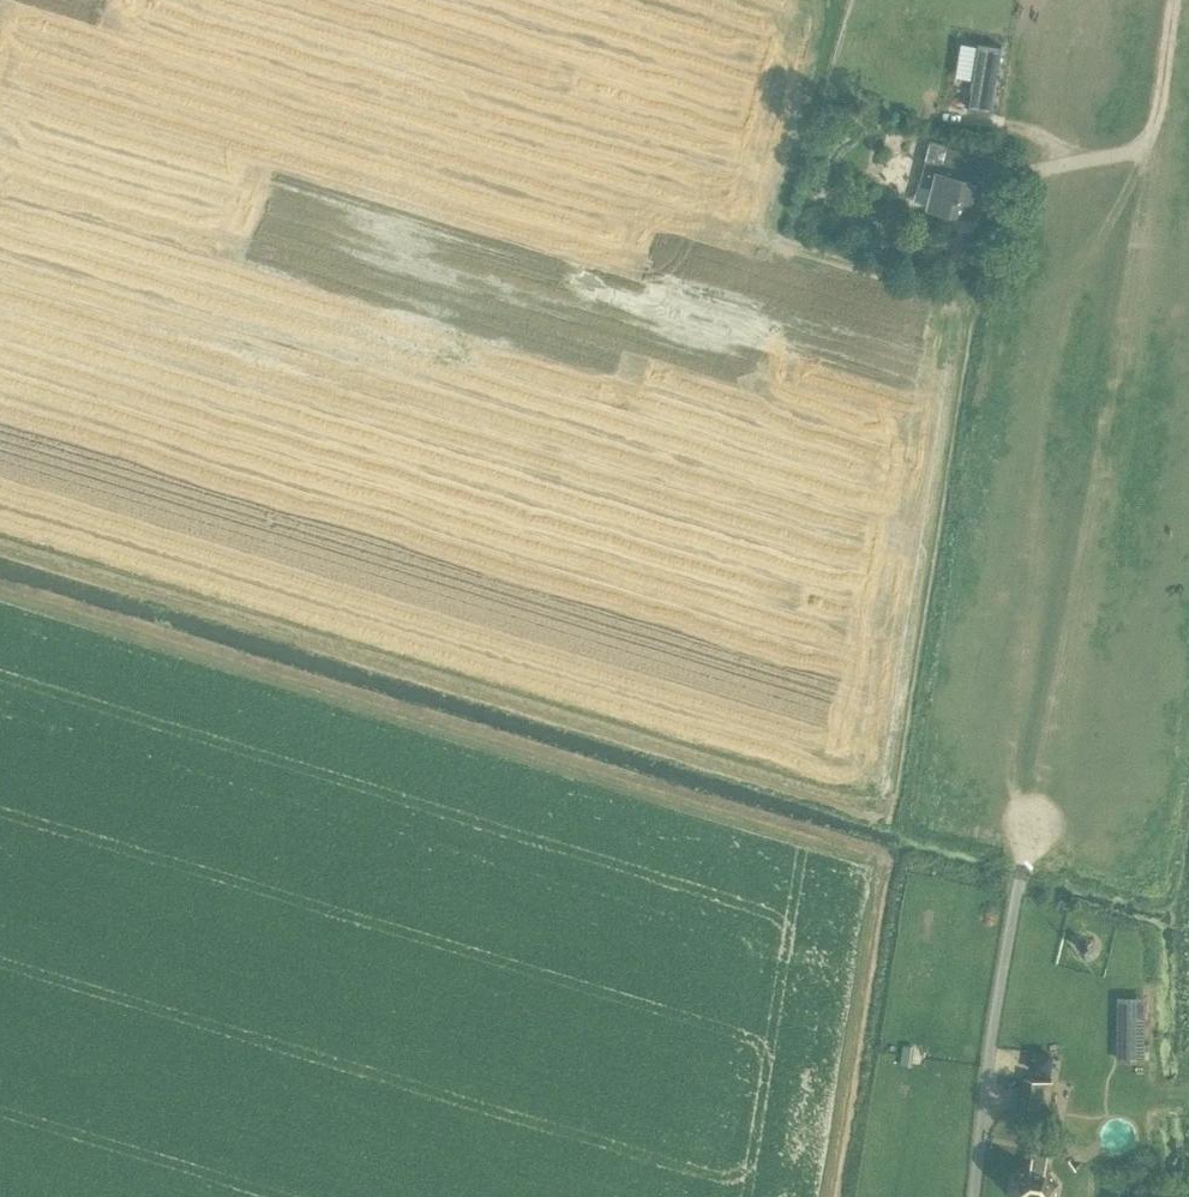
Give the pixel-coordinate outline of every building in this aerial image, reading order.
[(960,42),(955,75),(973,78),(968,107),(990,111),(1001,45),(978,41),(977,45),(960,42)] [(929,140),(918,184),(930,187),(926,204),(926,206),(973,218),(977,205),(977,203),(983,179),(979,178),(985,154),(929,140)] [(1144,1013),(1117,1012),(1116,1049),(1144,1049),(1144,1013)] [(1025,1076),(1020,1113),(1046,1117),(1051,1080),(1025,1076)] [(1057,1184),(1047,1170),(1045,1170),(1048,1154),(1032,1152),(1030,1167),(1028,1167),(1014,1177),(1011,1195),(1012,1196),(1055,1196),(1057,1184)]
